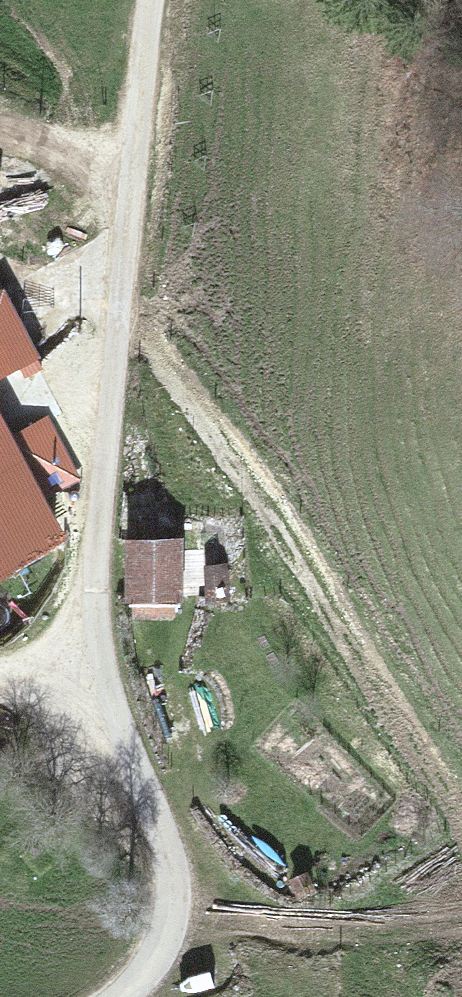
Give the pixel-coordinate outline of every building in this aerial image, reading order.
[(83,546),(0,385),(0,589),(83,546)]
